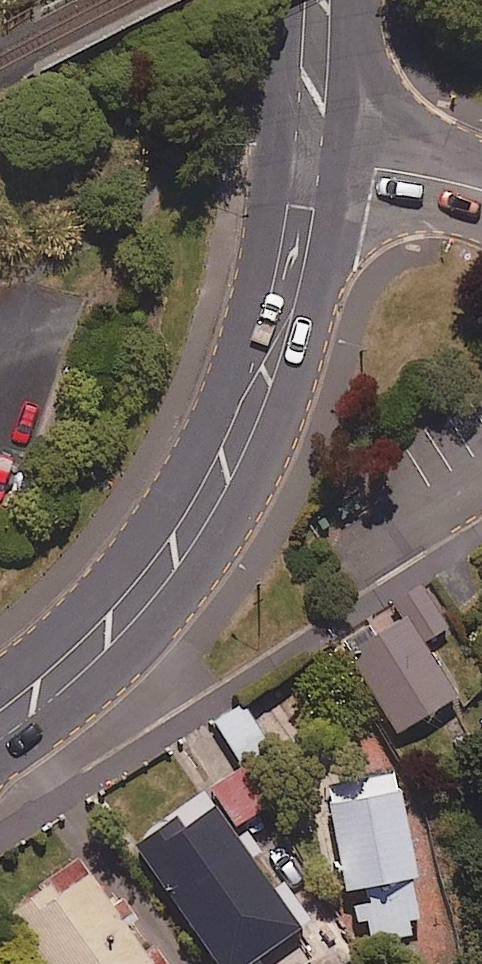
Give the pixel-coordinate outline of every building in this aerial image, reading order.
[(448,626),(426,591),(342,644),(398,733),(458,695),(424,642),(448,626)] [(272,749),(243,703),(213,721),(242,767),(272,749)] [(426,932),(396,772),(325,785),(355,945),(426,932)] [(206,791),(133,843),(220,963),(261,963),(256,957),(311,919),(283,880),(274,886),(206,791)] [(48,881),(7,910),(45,963),(168,963),(153,942),(145,947),(92,870),(57,894),(48,881)]
